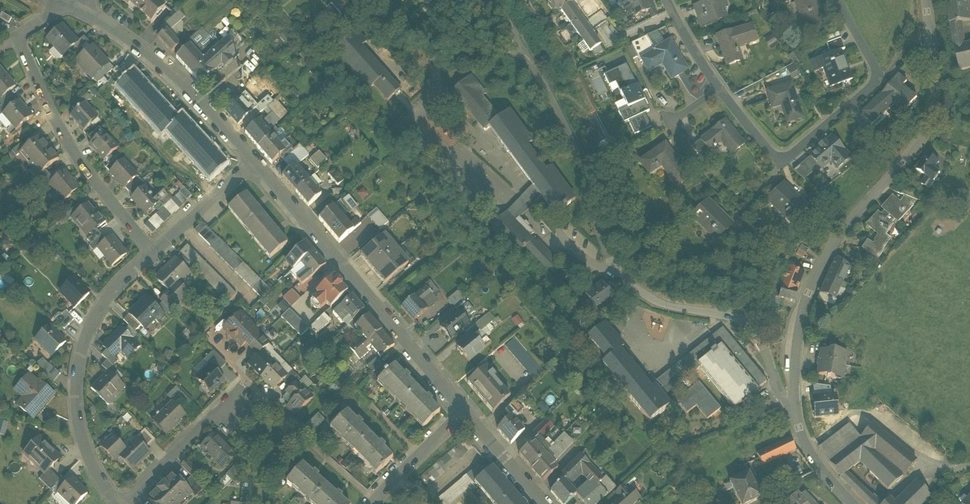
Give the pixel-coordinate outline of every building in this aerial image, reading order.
[(151,23),(165,8),(156,0),(118,0),(120,1),(127,7),(129,4),(151,23)] [(207,35),(212,31),(221,22),(225,18),(246,0),(235,0),(202,30),(207,35)] [(325,3),(331,9),(341,20),(355,7),(348,0),(327,0),(325,3)] [(438,15),(442,9),(450,0),(420,0),(421,4),(429,11),(434,11),(438,15)] [(447,14),(458,1),(456,0),(450,0),(442,9),(447,14)] [(583,44),(588,51),(590,54),(592,53),(600,47),(570,5),(577,0),(551,0),(560,13),(560,12),(583,44)] [(640,19),(642,18),(643,16),(643,15),(648,13),(653,10),(648,0),(619,0),(625,12),(626,12),(629,19),(633,16),(635,19),(637,18),(638,19),(640,19)] [(700,28),(722,20),(719,11),(727,8),(724,0),(716,0),(705,4),(697,7),(700,14),(696,16),(700,28)] [(807,37),(826,30),(816,0),(797,0),(794,1),(800,18),(802,17),(806,28),(804,29),(807,37)] [(950,24),(961,22),(969,21),(969,13),(968,0),(946,0),(950,24)] [(326,13),(331,9),(325,3),(323,5),(323,4),(320,7),(326,13)] [(730,17),(727,8),(719,11),(722,20),(730,17)] [(657,18),(653,10),(648,13),(651,20),(657,18)] [(171,18),(177,25),(181,21),(185,18),(179,11),(171,18)] [(8,24),(11,19),(2,13),(0,17),(0,19),(8,24)] [(171,18),(162,27),(166,31),(168,33),(169,32),(177,25),(171,18)] [(225,18),(221,22),(227,28),(231,25),(225,18)] [(177,25),(169,32),(176,40),(183,33),(184,24),(181,21),(177,25)] [(950,24),(954,48),(965,45),(961,22),(950,24)] [(253,36),(242,24),(237,28),(248,40),(253,36)] [(54,48),(62,57),(74,46),(78,43),(62,26),(47,40),(54,48)] [(158,38),(166,31),(162,27),(154,34),(158,38)] [(719,44),(727,66),(741,62),(737,51),(736,52),(735,48),(756,42),(751,27),(732,33),(717,37),(717,38),(720,37),(722,43),(719,44)] [(219,35),(225,41),(226,40),(229,37),(227,35),(230,32),(227,28),(219,35)] [(229,37),(226,40),(236,51),(245,43),(233,29),(230,32),(227,35),(229,37)] [(187,44),(189,47),(190,46),(194,51),(209,38),(209,37),(207,35),(202,30),(187,44)] [(158,38),(172,53),(181,45),(176,40),(169,32),(168,33),(166,31),(158,38)] [(213,33),(212,31),(207,35),(209,37),(209,38),(211,40),(213,38),(215,38),(216,33),(213,33)] [(669,42),(664,45),(657,33),(646,38),(654,52),(653,52),(654,53),(641,61),(642,62),(647,71),(660,63),(661,65),(671,81),(687,71),(669,42)] [(374,88),(387,103),(394,97),(395,98),(401,91),(395,84),(393,86),(361,50),(366,45),(356,34),(332,55),(367,94),(374,88)] [(74,46),(78,51),(88,42),(84,37),(78,43),(74,46)] [(194,51),(196,53),(211,40),(209,38),(194,51)] [(213,38),(211,40),(196,53),(199,56),(201,55),(203,58),(218,44),(218,42),(215,38),(213,38)] [(631,45),(632,47),(638,59),(640,63),(642,62),(641,61),(654,53),(653,52),(654,52),(646,38),(631,45)] [(826,45),(830,55),(840,51),(840,52),(844,50),(840,39),(826,45)] [(230,57),(236,51),(226,40),(225,41),(220,46),(203,61),(213,72),(221,65),(230,57)] [(220,46),(218,44),(203,58),(201,55),(199,56),(203,61),(220,46)] [(583,55),(588,51),(583,44),(578,48),(583,55)] [(969,69),(969,44),(965,45),(954,48),(960,71),(969,69)] [(85,73),(92,80),(93,80),(109,65),(109,64),(108,65),(101,58),(103,57),(92,46),(78,59),(88,70),(85,73)] [(196,53),(194,51),(190,46),(189,47),(176,58),(200,85),(206,79),(207,80),(209,79),(208,78),(214,72),(213,72),(203,61),(199,56),(196,53)] [(592,53),(595,57),(603,52),(600,47),(592,53)] [(638,59),(632,47),(627,50),(632,61),(638,59)] [(56,62),(62,57),(54,48),(48,53),(56,62)] [(830,55),(820,59),(823,69),(831,89),(851,81),(840,52),(840,51),(830,55)] [(788,54),(792,65),(800,62),(796,52),(788,54)] [(233,61),(230,57),(221,65),(224,69),(233,61)] [(814,72),(823,69),(820,59),(810,62),(814,72)] [(648,73),(661,65),(660,63),(647,71),(648,73)] [(93,80),(97,84),(104,78),(113,70),(114,69),(109,65),(93,80)] [(626,67),(603,78),(609,89),(615,86),(620,95),(636,87),(626,67)] [(1,100),(8,93),(15,88),(0,70),(0,99),(1,100)] [(119,76),(113,70),(104,78),(110,84),(119,76)] [(117,88),(139,112),(156,97),(134,73),(117,88)] [(484,130),(489,126),(500,118),(482,97),(486,93),(470,75),(451,92),(484,130)] [(895,80),(903,87),(907,82),(899,75),(895,80)] [(883,95),(891,102),(896,106),(905,113),(917,99),(903,87),(895,80),(894,81),(897,83),(891,90),(888,88),(883,95)] [(255,93),(262,87),(256,81),(250,87),(255,93)] [(894,81),(888,88),(891,90),(897,83),(894,81)] [(783,102),(789,123),(802,120),(795,97),(793,98),(789,85),(766,92),(771,106),(783,102)] [(638,87),(636,87),(620,95),(627,110),(627,111),(644,103),(640,95),(642,94),(638,87)] [(2,106),(2,107),(7,102),(12,98),(8,93),(1,100),(0,99),(0,100),(0,105),(2,106)] [(245,93),(225,111),(238,125),(255,110),(258,107),(257,106),(245,93)] [(879,113),(891,102),(883,95),(872,105),(879,113)] [(178,121),(156,97),(139,112),(161,136),(166,132),(178,121)] [(258,107),(255,110),(260,114),(263,111),(267,107),(273,102),(268,97),(257,106),(258,107)] [(72,107),(76,111),(84,104),(85,104),(86,103),(81,98),(72,107)] [(273,114),(280,122),(288,114),(276,100),(273,102),(267,107),(273,114)] [(15,131),(16,131),(33,117),(32,116),(31,117),(18,102),(19,101),(11,107),(3,114),(3,115),(12,126),(16,130),(15,131)] [(7,102),(2,107),(2,106),(0,108),(0,116),(1,117),(3,115),(3,114),(11,107),(7,102)] [(783,102),(771,106),(772,110),(781,107),(787,124),(789,123),(783,102)] [(882,117),(896,106),(891,102),(879,113),(882,117)] [(649,113),(644,103),(627,111),(627,110),(618,115),(623,126),(628,124),(644,116),(649,113)] [(70,116),(84,131),(91,124),(90,122),(95,117),(97,119),(98,118),(85,104),(84,104),(76,111),(70,116)] [(882,117),(879,113),(872,105),(862,114),(872,126),(882,117)] [(273,114),(267,107),(263,111),(269,117),(273,114)] [(509,111),(500,118),(489,126),(533,185),(542,197),(554,213),(561,208),(562,209),(575,199),(550,167),(545,171),(527,147),(532,142),(509,111)] [(269,117),(261,124),(268,132),(274,126),(280,122),(273,114),(269,117)] [(8,130),(12,126),(3,115),(1,117),(0,117),(0,121),(8,130)] [(651,130),(644,116),(628,124),(634,138),(651,130)] [(95,117),(90,122),(91,124),(94,127),(100,121),(98,118),(97,119),(95,117)] [(182,117),(178,121),(166,132),(187,156),(204,141),(182,117)] [(272,136),(268,132),(261,124),(259,121),(245,133),(258,148),(272,136)] [(721,142),(732,156),(744,146),(744,145),(742,147),(732,133),(730,135),(727,131),(730,129),(724,121),(712,131),(713,132),(701,142),(708,151),(720,141),(721,142)] [(274,126),(268,132),(272,136),(278,131),(274,126)] [(88,138),(92,142),(103,133),(98,128),(88,138)] [(272,136),(282,147),(286,144),(285,142),(286,141),(290,138),(281,128),(278,131),(272,136)] [(744,145),(730,129),(727,131),(730,135),(732,133),(742,147),(744,145)] [(862,135),(869,145),(876,140),(869,130),(862,135)] [(90,145),(104,161),(105,160),(103,158),(110,152),(112,154),(118,149),(103,132),(103,133),(92,142),(90,145)] [(282,147),(272,136),(258,148),(272,164),(280,157),(286,152),(282,147)] [(22,152),(22,153),(32,164),(49,149),(39,137),(26,148),(22,152)] [(280,157),(282,160),(298,147),(293,141),(295,139),(293,137),(291,139),(290,137),(290,138),(286,141),(285,142),(286,144),(282,147),(286,152),(280,157)] [(833,165),(837,170),(849,160),(832,139),(810,158),(819,168),(821,170),(830,162),(833,165)] [(879,145),(876,140),(869,145),(872,150),(879,145)] [(226,165),(204,141),(187,156),(209,180),(226,165)] [(691,148),(699,158),(708,151),(701,142),(700,141),(691,148)] [(709,152),(721,142),(720,141),(708,151),(709,152)] [(12,152),(16,157),(19,155),(22,153),(22,152),(26,148),(22,144),(12,152)] [(282,160),(286,165),(305,150),(300,145),(298,147),(282,160)] [(674,179),(679,185),(688,178),(672,155),(670,156),(667,152),(669,151),(665,145),(639,163),(648,176),(656,170),(657,171),(658,170),(657,169),(663,165),(673,180),(674,179)] [(49,149),(32,164),(40,174),(41,174),(45,171),(58,160),(49,149)] [(309,155),(305,150),(286,165),(290,170),(296,166),(309,155)] [(29,167),(32,164),(22,153),(19,155),(29,167)] [(310,161),(318,170),(327,162),(319,153),(310,161)] [(922,184),(928,189),(940,173),(939,172),(940,170),(935,166),(939,161),(928,153),(916,168),(927,176),(922,184)] [(810,158),(799,168),(808,178),(819,168),(810,158)] [(110,172),(124,189),(125,188),(138,177),(123,160),(110,172)] [(37,177),(40,174),(32,164),(29,167),(37,177)] [(657,169),(658,170),(661,168),(675,188),(679,185),(674,179),(673,180),(663,165),(657,169)] [(283,177),(296,192),(309,181),(308,180),(296,166),(290,170),(283,177)] [(803,182),(808,178),(799,168),(794,173),(803,182)] [(328,176),(337,186),(344,180),(335,170),(328,176)] [(34,179),(39,184),(49,175),(45,171),(41,174),(40,174),(37,177),(34,179)] [(49,185),(64,202),(80,188),(74,181),(65,171),(53,181),(49,184),(49,185)] [(53,181),(49,175),(39,184),(43,189),(49,185),(49,184),(53,181)] [(315,175),(308,180),(309,181),(315,188),(321,183),(315,175)] [(125,188),(129,193),(142,181),(138,177),(125,188)] [(146,186),(142,181),(129,193),(133,197),(144,187),(146,186)] [(315,188),(309,181),(296,192),(308,207),(321,196),(315,188)] [(533,185),(506,214),(510,218),(526,200),(532,206),(542,197),(533,185)] [(787,218),(792,222),(798,216),(797,215),(803,209),(805,211),(807,209),(802,204),(801,205),(788,192),(789,191),(783,185),(776,192),(777,193),(767,203),(775,211),(777,209),(784,216),(784,217),(786,219),(787,218)] [(157,205),(159,203),(152,196),(144,187),(133,197),(131,199),(145,215),(157,205)] [(179,193),(186,201),(191,196),(184,188),(179,193)] [(160,189),(152,196),(159,203),(166,196),(160,189)] [(183,205),(187,202),(186,201),(179,193),(175,197),(183,205)] [(246,226),(251,232),(266,219),(258,209),(255,204),(254,204),(246,194),(228,208),(229,209),(231,207),(235,213),(233,215),(244,228),(246,226)] [(913,205),(916,207),(921,201),(905,194),(903,200),(914,205),(913,205)] [(882,208),(886,210),(895,219),(899,222),(902,218),(913,205),(914,205),(903,200),(903,199),(900,202),(893,195),(882,208)] [(157,205),(161,209),(170,201),(166,196),(159,203),(157,205)] [(179,209),(183,205),(175,197),(171,201),(179,209)] [(348,197),(343,202),(352,213),(357,208),(348,197)] [(805,211),(809,215),(818,205),(809,197),(802,204),(807,209),(805,211)] [(72,210),(76,215),(87,205),(84,200),(72,210)] [(510,218),(514,222),(519,218),(532,206),(526,200),(510,218)] [(175,213),(179,209),(171,201),(168,204),(175,213)] [(714,243),(726,231),(724,229),(728,224),(713,209),(714,209),(708,202),(691,219),(700,229),(702,226),(711,235),(711,236),(716,241),(714,243)] [(97,216),(99,214),(90,203),(87,205),(97,216)] [(339,203),(334,207),(344,218),(348,214),(339,203)] [(171,216),(175,213),(168,204),(164,208),(171,216)] [(84,228),(90,235),(96,230),(106,222),(99,214),(97,216),(87,205),(76,215),(71,218),(81,230),(84,228)] [(319,219),(339,243),(362,224),(357,218),(349,225),(344,218),(334,207),(334,206),(319,219)] [(167,220),(171,216),(164,208),(160,211),(167,220)] [(368,216),(381,230),(389,222),(377,208),(368,216)] [(789,225),(792,222),(787,218),(786,219),(784,217),(784,216),(777,209),(775,211),(789,225)] [(793,224),(805,211),(803,209),(797,215),(798,216),(792,222),(793,224)] [(893,222),(895,219),(886,210),(882,215),(879,212),(867,225),(879,236),(873,246),(869,243),(864,250),(863,249),(862,250),(878,260),(891,239),(886,236),(893,225),(890,222),(891,221),(893,222)] [(163,223),(167,220),(160,211),(156,215),(163,223)] [(535,244),(529,238),(514,222),(510,218),(506,214),(491,227),(518,256),(525,249),(527,251),(535,244)] [(160,227),(163,223),(156,215),(152,218),(160,227)] [(156,230),(160,227),(152,218),(148,222),(156,230)] [(534,234),(519,218),(514,222),(529,238),(534,234)] [(275,229),(266,219),(251,232),(256,237),(254,239),(265,252),(267,251),(271,256),(269,258),(270,259),(287,244),(278,234),(279,233),(275,229)] [(152,234),(156,230),(148,222),(144,225),(152,234)] [(194,231),(198,235),(206,227),(202,223),(194,231)] [(700,229),(714,243),(716,241),(711,236),(711,235),(702,226),(700,229)] [(210,231),(206,227),(198,235),(202,239),(210,231)] [(84,228),(81,230),(87,238),(90,235),(84,228)] [(214,235),(210,231),(202,239),(206,243),(214,235)] [(87,241),(91,246),(102,237),(98,232),(92,237),(87,241)] [(735,241),(742,249),(750,242),(744,234),(735,241)] [(218,239),(214,235),(206,243),(210,247),(218,239)] [(361,254),(385,283),(409,263),(385,235),(361,254)] [(106,242),(102,237),(91,246),(89,247),(93,252),(97,248),(106,242)] [(97,248),(112,266),(127,255),(112,237),(106,242),(97,248)] [(219,239),(218,239),(210,247),(234,272),(243,263),(219,239)] [(293,270),(300,263),(314,252),(306,242),(286,262),(293,270)] [(527,251),(533,257),(543,248),(537,242),(535,244),(527,251)] [(538,242),(537,242),(543,248),(533,257),(546,272),(547,273),(557,263),(538,242)] [(798,248),(804,252),(808,247),(801,243),(798,248)] [(188,263),(223,298),(231,290),(187,246),(179,254),(180,255),(188,263)] [(300,263),(304,268),(307,271),(312,277),(325,266),(314,252),(300,263)] [(184,268),(188,263),(180,255),(175,259),(184,268)] [(835,258),(827,278),(842,285),(842,283),(844,279),(850,265),(835,258)] [(155,279),(168,292),(170,294),(179,285),(190,274),(184,268),(175,259),(155,279)] [(260,280),(243,263),(234,272),(251,289),(260,280)] [(290,274),(297,280),(304,274),(301,270),(304,268),(300,263),(293,270),(290,274)] [(796,291),(804,272),(783,265),(776,284),(782,286),(796,291)] [(312,277),(307,271),(304,274),(297,280),(302,286),(312,277)] [(69,302),(75,308),(89,294),(83,288),(82,287),(74,278),(61,291),(70,301),(69,302)] [(840,288),(842,285),(827,278),(820,294),(829,298),(835,300),(837,295),(840,288)] [(311,300),(320,310),(326,305),(330,309),(348,292),(342,286),(342,284),(338,280),(336,281),(334,282),(331,279),(315,294),(317,295),(311,300)] [(270,291),(260,280),(251,289),(262,299),(270,291)] [(426,286),(433,295),(438,290),(431,282),(426,286)] [(772,297),(778,299),(782,286),(776,284),(772,297)] [(188,294),(179,285),(170,294),(168,292),(164,297),(175,308),(188,294)] [(594,294),(603,286),(602,285),(593,292),(594,294)] [(415,296),(421,303),(429,296),(430,297),(433,295),(426,286),(415,296)] [(585,298),(595,311),(612,298),(603,286),(594,294),(593,292),(585,298)] [(778,299),(794,303),(797,292),(796,291),(782,286),(778,299)] [(845,290),(840,288),(837,295),(842,297),(843,296),(845,290)] [(236,295),(231,290),(223,298),(228,304),(236,295)] [(452,307),(464,297),(457,290),(446,299),(452,307)] [(283,299),(292,308),(300,300),(292,291),(283,299)] [(401,308),(414,322),(427,310),(421,303),(415,296),(401,308)] [(171,312),(175,308),(164,297),(160,301),(161,302),(171,312)] [(343,323),(347,327),(349,325),(363,311),(364,311),(352,297),(333,315),(341,324),(343,323)] [(141,326),(143,329),(153,319),(158,324),(165,317),(146,298),(138,306),(139,307),(130,315),(129,315),(141,326)] [(282,312),(288,306),(282,300),(276,306),(282,312)] [(460,312),(462,314),(470,308),(463,300),(455,307),(460,313),(460,312)] [(281,318),(301,338),(309,330),(289,310),(281,318)] [(349,325),(353,330),(355,329),(354,328),(368,317),(363,311),(349,325)] [(53,319),(64,330),(73,320),(65,312),(60,317),(58,314),(53,319)] [(460,313),(454,318),(460,325),(467,320),(462,314),(460,312),(460,313)] [(240,313),(239,315),(250,327),(252,326),(240,313)] [(123,321),(135,332),(141,326),(129,315),(123,321)] [(223,329),(241,348),(245,344),(257,333),(258,332),(252,326),(250,327),(239,315),(223,329)] [(316,323),(323,330),(331,322),(324,315),(316,323)] [(355,329),(363,338),(367,344),(382,332),(369,316),(368,317),(354,328),(355,329)] [(517,316),(512,318),(516,326),(521,324),(517,316)] [(463,329),(460,325),(454,318),(453,317),(440,328),(449,340),(463,329)] [(475,326),(481,333),(490,325),(484,319),(475,326)] [(312,327),(319,334),(323,330),(316,323),(312,327)] [(51,356),(51,357),(66,343),(65,342),(64,343),(58,337),(59,335),(49,326),(35,341),(43,349),(44,348),(52,355),(51,356)] [(588,340),(607,363),(618,353),(626,363),(630,360),(603,327),(588,340)] [(269,339),(275,332),(269,328),(264,334),(269,339)] [(106,351),(114,358),(123,349),(130,356),(139,347),(121,329),(102,347),(106,351)] [(722,331),(713,339),(756,392),(766,384),(722,331)] [(394,346),(382,332),(367,344),(370,347),(380,358),(394,346)] [(245,344),(249,349),(261,337),(257,333),(245,344)] [(469,363),(485,349),(480,343),(473,335),(457,349),(469,363)] [(262,343),(267,348),(269,346),(261,337),(249,349),(253,352),(262,343)] [(362,348),(367,344),(363,338),(358,342),(362,348)] [(486,338),(480,343),(485,349),(491,344),(486,338)] [(505,346),(515,358),(524,351),(514,339),(505,346)] [(757,393),(756,392),(713,339),(712,339),(689,358),(690,359),(699,370),(733,412),(757,393)] [(348,349),(354,355),(362,348),(358,342),(356,344),(354,344),(348,349)] [(253,352),(257,356),(262,351),(262,352),(267,348),(262,343),(253,352)] [(367,344),(362,348),(354,355),(359,361),(359,362),(368,354),(365,351),(370,347),(367,344)] [(274,351),(269,346),(267,348),(262,352),(267,357),(267,358),(274,365),(280,359),(273,352),(274,351)] [(44,348),(43,349),(51,356),(52,355),(44,348)] [(101,356),(107,361),(113,367),(118,362),(114,358),(106,351),(101,356)] [(261,378),(274,365),(267,358),(267,357),(262,352),(262,351),(257,356),(248,364),(261,378)] [(543,372),(524,351),(515,358),(534,381),(543,372)] [(209,367),(216,374),(226,365),(213,352),(203,362),(208,368),(209,367)] [(827,378),(843,380),(847,354),(830,352),(830,353),(820,352),(817,375),(827,376),(827,378)] [(650,392),(626,363),(618,353),(607,363),(602,367),(603,368),(603,367),(610,376),(609,376),(649,425),(669,409),(662,400),(653,389),(650,392)] [(354,366),(359,361),(354,355),(351,357),(349,360),(354,366)] [(653,389),(662,400),(682,384),(685,381),(688,379),(680,368),(690,359),(689,358),(652,388),(653,389)] [(680,368),(688,379),(699,370),(690,359),(680,368)] [(367,367),(372,374),(382,366),(376,360),(367,367)] [(117,372),(113,367),(107,361),(102,366),(107,372),(108,372),(113,377),(117,372)] [(42,373),(53,383),(60,375),(49,365),(42,373)] [(281,372),(274,365),(261,378),(274,390),(282,382),(287,377),(282,371),(281,372)] [(196,380),(210,394),(223,382),(216,374),(209,367),(208,368),(196,380)] [(397,400),(402,405),(417,390),(408,381),(410,379),(405,374),(403,376),(394,367),(379,381),(384,387),(382,389),(395,401),(397,400)] [(491,412),(492,413),(493,412),(504,403),(503,402),(509,397),(502,388),(498,391),(490,382),(495,377),(486,367),(467,383),(468,384),(472,389),(477,395),(478,395),(482,400),(482,401),(486,406),(487,405),(492,411),(491,412)] [(91,389),(108,406),(108,405),(107,403),(122,387),(124,389),(125,389),(113,377),(108,372),(107,372),(108,373),(92,389),(91,388),(91,389)] [(282,382),(287,387),(297,377),(292,372),(287,377),(282,382)] [(18,406),(33,419),(44,406),(53,396),(44,387),(42,390),(36,385),(38,384),(29,376),(21,385),(29,393),(24,398),(18,406)] [(301,382),(297,377),(287,387),(291,391),(298,384),(298,385),(301,382)] [(682,384),(689,392),(693,389),(690,385),(689,386),(685,381),(682,384)] [(290,407),(297,414),(309,403),(310,401),(303,395),(306,392),(298,385),(298,384),(291,391),(286,395),(294,403),(290,407)] [(16,391),(24,398),(29,393),(21,385),(16,391)] [(698,385),(693,389),(689,392),(675,403),(686,416),(696,409),(707,422),(720,412),(698,385)] [(813,385),(814,399),(831,397),(830,388),(813,385)] [(426,399),(417,390),(402,405),(407,410),(405,412),(417,424),(419,423),(424,428),(439,413),(430,403),(432,402),(427,397),(426,399)] [(172,402),(182,412),(191,403),(181,393),(172,402)] [(835,396),(831,397),(814,399),(813,399),(815,418),(837,416),(835,396)] [(510,416),(511,415),(520,407),(515,401),(505,411),(510,416)] [(153,421),(168,436),(175,429),(174,428),(186,417),(182,412),(172,402),(158,416),(158,415),(156,417),(157,417),(154,420),(153,419),(152,420),(153,421)] [(523,410),(520,407),(511,415),(514,419),(523,410)] [(349,446),(354,451),(370,436),(347,413),(332,428),(337,434),(335,435),(348,448),(349,446)] [(497,430),(510,445),(526,432),(514,419),(511,415),(510,416),(497,430)] [(312,435),(323,423),(317,417),(306,428),(312,435)] [(519,455),(530,468),(545,455),(539,449),(536,445),(553,428),(546,420),(524,442),(528,446),(519,455)] [(860,439),(902,478),(916,462),(871,425),(860,438),(860,439)] [(135,439),(145,449),(154,440),(145,430),(135,439)] [(544,445),(549,450),(562,437),(557,431),(544,445)] [(821,453),(828,464),(860,439),(860,438),(851,431),(821,453)] [(216,464),(221,469),(226,465),(236,455),(215,434),(202,447),(217,462),(216,464)] [(549,450),(545,455),(550,461),(553,459),(555,461),(572,443),(564,435),(562,437),(549,450)] [(392,459),(370,436),(354,451),(359,456),(358,458),(370,471),(372,469),(377,474),(381,470),(382,471),(384,469),(383,468),(392,459)] [(115,462),(119,457),(126,451),(125,450),(112,437),(101,447),(115,462)] [(46,472),(47,473),(49,470),(54,466),(52,464),(59,458),(48,448),(49,447),(40,438),(24,454),(35,465),(37,463),(46,472)] [(135,439),(125,450),(126,451),(119,457),(132,470),(143,459),(143,460),(150,454),(145,449),(135,439)] [(756,455),(762,467),(796,451),(790,439),(756,455)] [(828,464),(840,478),(846,473),(859,463),(874,477),(887,491),(902,478),(860,439),(828,464)] [(420,479),(428,487),(472,449),(465,440),(420,479)] [(549,450),(544,445),(543,444),(539,449),(545,455),(549,450)] [(59,458),(59,457),(49,447),(48,448),(59,458)] [(568,467),(575,475),(588,462),(580,454),(568,467)] [(550,461),(545,455),(530,468),(543,483),(558,470),(550,461)] [(52,464),(54,466),(61,459),(59,457),(59,458),(52,464)] [(442,503),(450,503),(475,483),(477,481),(490,469),(483,461),(438,499),(442,503)] [(181,467),(191,477),(194,480),(199,475),(187,462),(181,467)] [(580,473),(581,475),(591,465),(588,462),(575,475),(577,476),(580,473)] [(35,465),(44,475),(46,472),(37,463),(35,465)] [(591,465),(581,475),(589,483),(576,495),(584,503),(598,503),(616,488),(607,477),(604,479),(591,465)] [(307,499),(312,503),(326,487),(302,466),(288,482),(294,487),(292,489),(305,500),(307,499)] [(497,503),(500,503),(514,492),(505,482),(506,481),(502,477),(501,478),(492,467),(490,469),(477,481),(482,487),(480,489),(491,502),(493,500),(497,503)] [(559,476),(563,481),(563,480),(568,485),(577,476),(575,475),(568,467),(559,476)] [(39,480),(50,491),(60,481),(49,470),(47,473),(46,472),(44,475),(39,480)] [(839,479),(845,485),(851,478),(846,473),(840,478),(839,479)] [(761,499),(749,474),(729,483),(739,503),(750,503),(761,499)] [(160,487),(177,503),(181,503),(191,494),(192,493),(183,484),(174,475),(165,484),(164,483),(160,487)] [(194,480),(191,477),(183,484),(192,493),(191,494),(195,498),(203,490),(194,480)] [(845,485),(851,490),(857,483),(851,478),(845,485)] [(59,494),(63,498),(64,499),(65,498),(71,503),(78,503),(87,494),(72,479),(65,486),(58,493),(59,494)] [(568,485),(563,480),(563,481),(551,492),(561,503),(566,503),(576,495),(568,485)] [(670,487),(675,493),(683,486),(677,480),(670,487)] [(65,486),(60,481),(50,491),(56,497),(59,494),(58,493),(65,486)] [(931,497),(917,483),(916,482),(893,503),(924,503),(931,497)] [(857,483),(851,490),(865,503),(881,503),(873,496),(871,498),(857,483)] [(615,493),(619,497),(627,489),(624,485),(615,493)] [(160,487),(157,490),(157,491),(148,500),(152,503),(177,503),(160,487)] [(326,487),(312,503),(313,503),(345,503),(326,487)] [(615,503),(630,503),(636,499),(627,489),(619,497),(621,499),(615,503)] [(514,492),(500,503),(526,503),(523,501),(522,502),(514,492)] [(804,493),(800,496),(797,493),(785,503),(815,503),(804,493)] [(65,498),(64,499),(63,498),(59,494),(56,497),(55,498),(60,503),(71,503),(65,498)]
